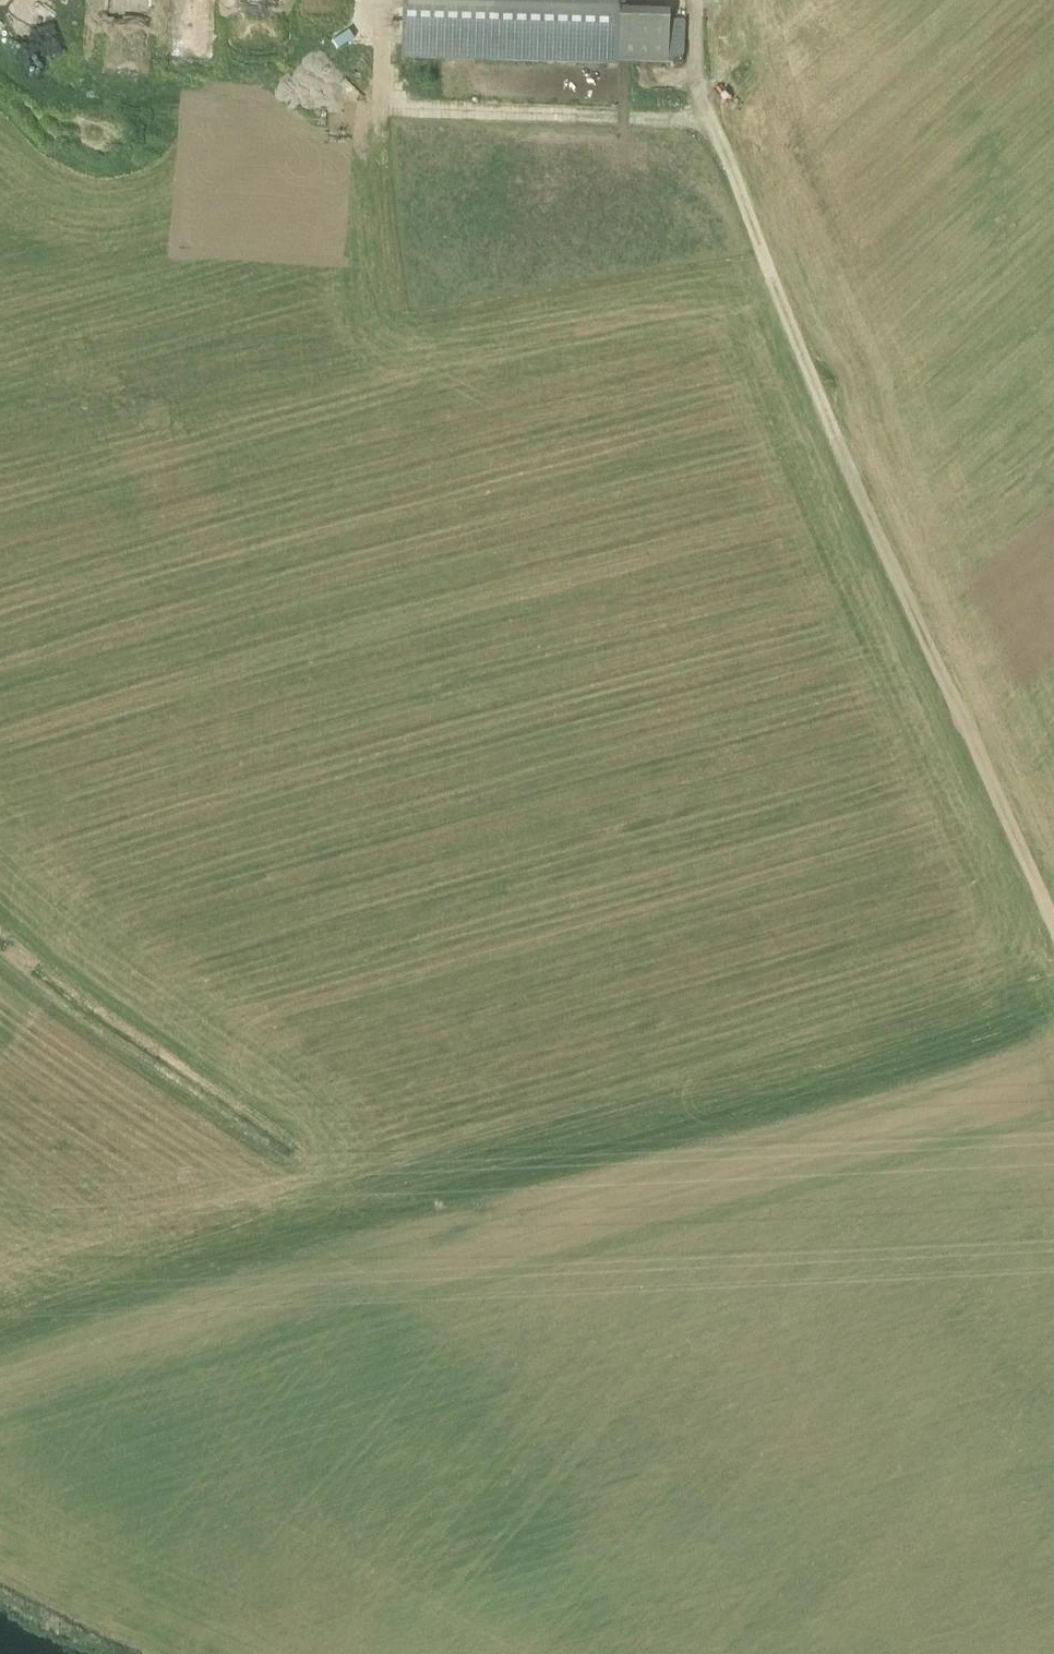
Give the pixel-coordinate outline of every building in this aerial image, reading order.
[(403,55),(498,58),(618,61),(668,63),(670,17),(619,16),(620,0),(404,0),(403,55)]
